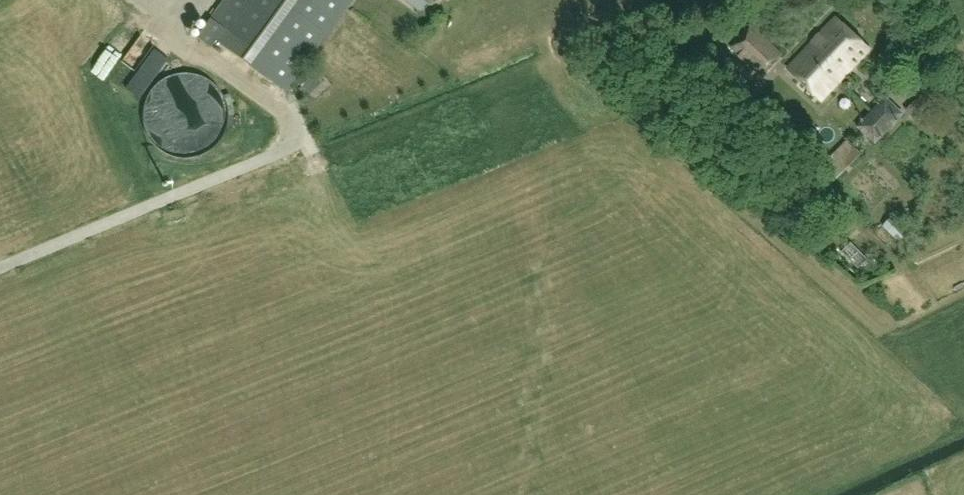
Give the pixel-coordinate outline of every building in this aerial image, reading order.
[(140,10),(148,1),(147,0),(128,0),(140,10)] [(211,19),(197,38),(211,47),(215,41),(286,92),(352,0),(224,0),(211,19)] [(837,17),(813,42),(789,67),(822,99),(869,48),(837,17)] [(762,74),(782,53),(751,24),(731,46),(762,74)] [(154,50),(124,91),(139,102),(169,61),(154,50)] [(308,68),(296,79),(309,94),(321,83),(308,68)] [(154,84),(142,143),(190,153),(192,144),(215,149),(221,121),(205,118),(212,84),(182,78),(179,90),(154,84)] [(876,144),(905,113),(886,94),(856,126),(876,144)] [(908,112),(918,120),(926,110),(916,102),(908,112)] [(845,171),(863,153),(848,138),(830,157),(845,171)] [(883,226),(902,245),(912,234),(893,215),(883,226)] [(856,274),(868,263),(852,245),(839,256),(856,274)]
